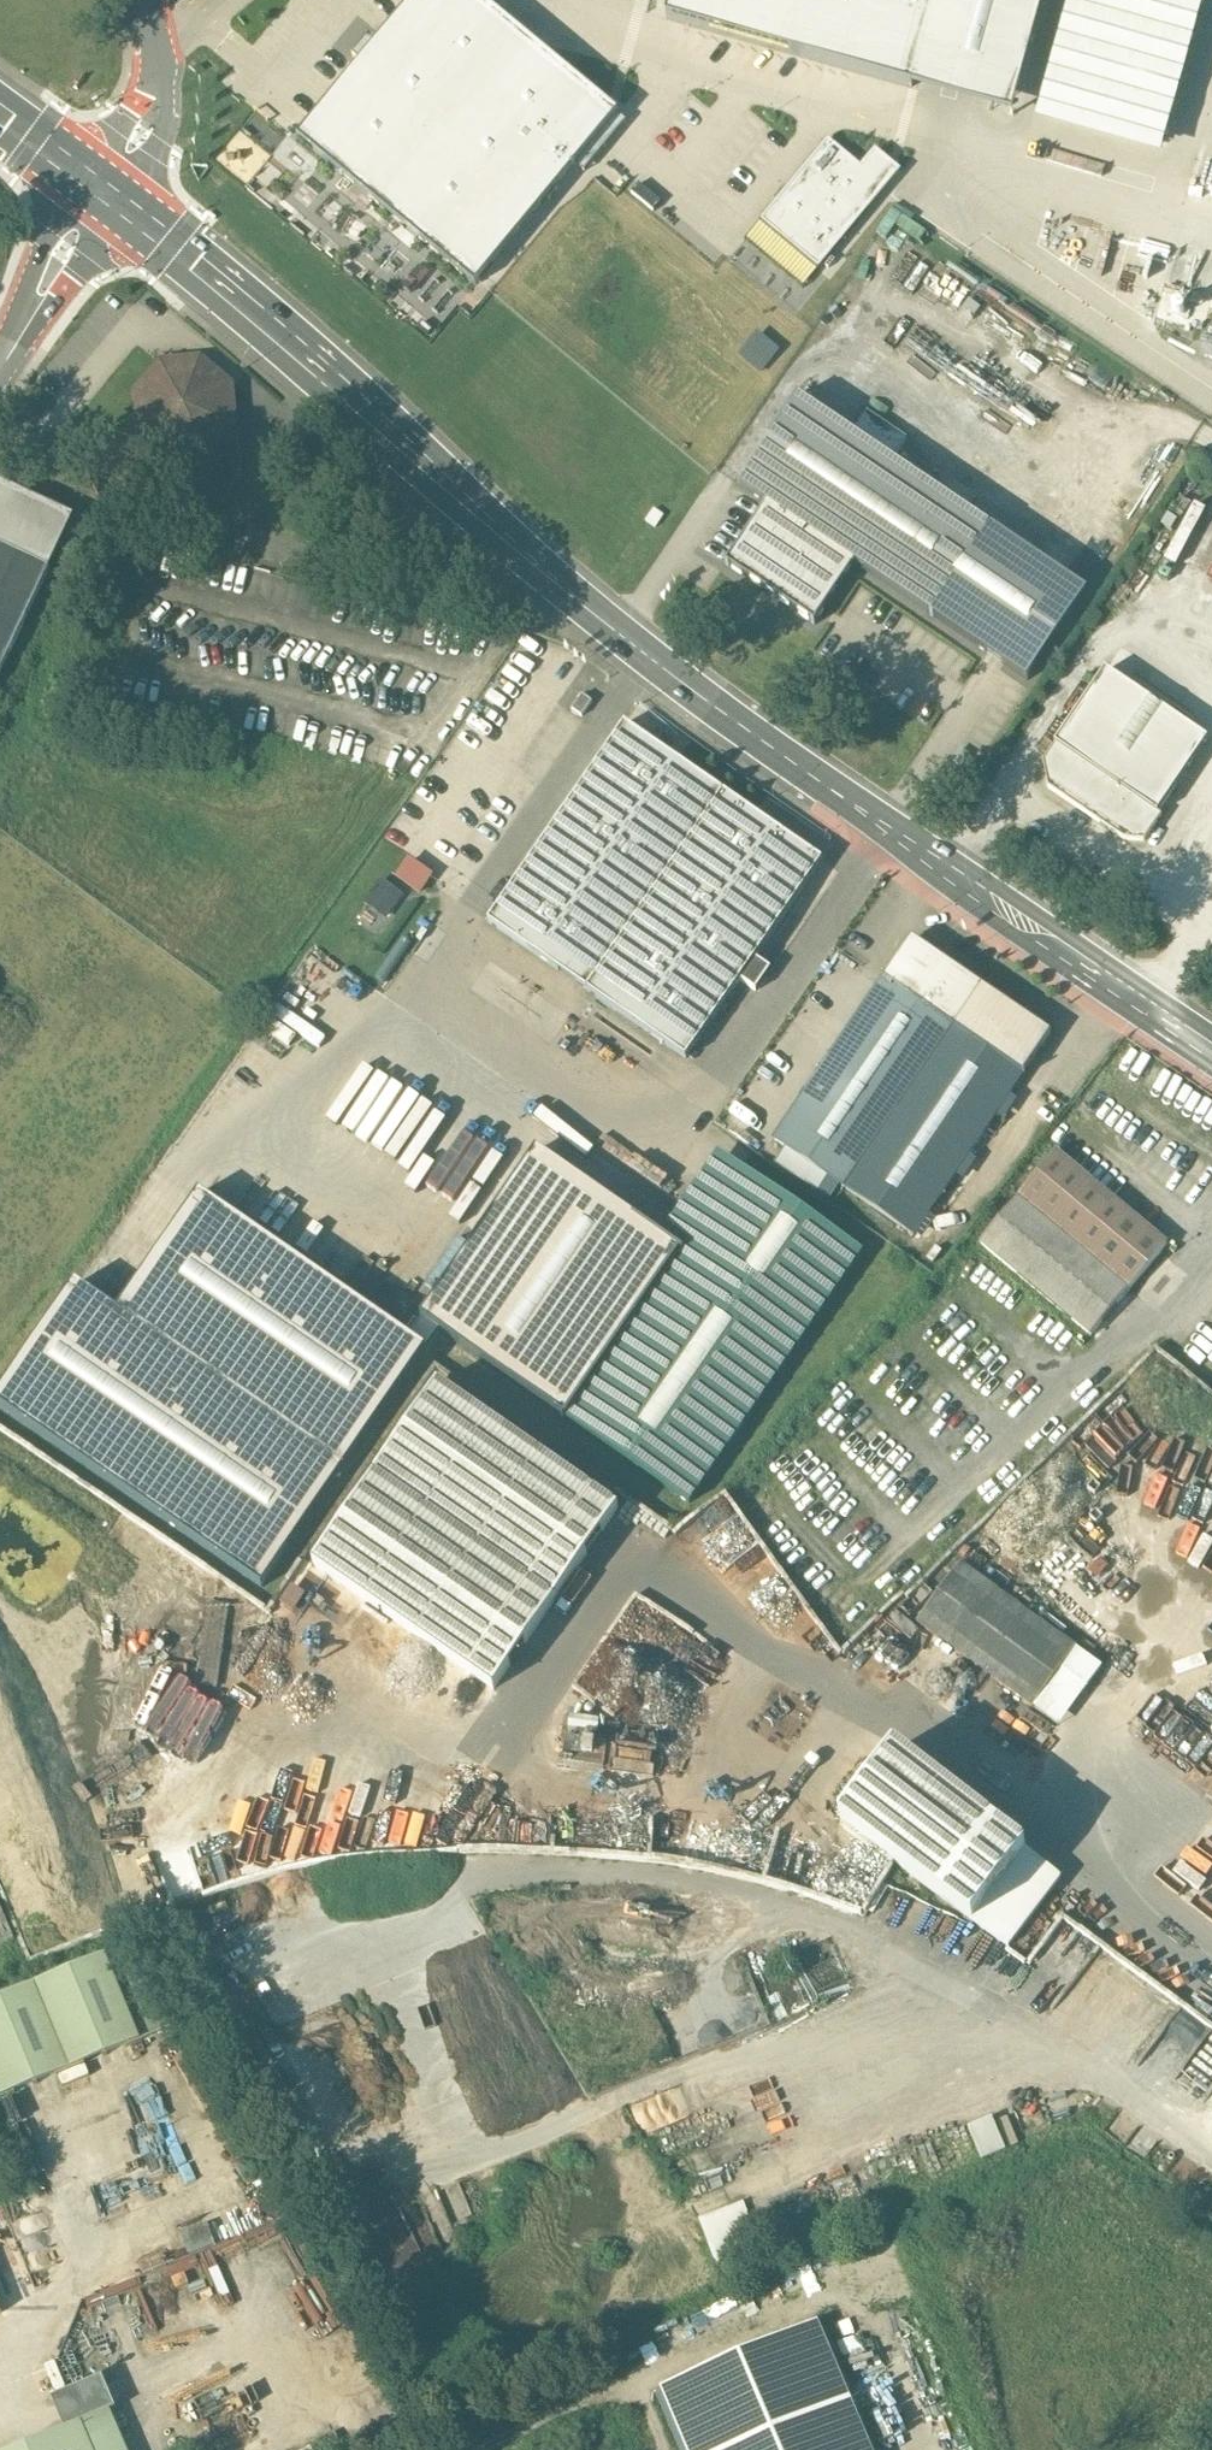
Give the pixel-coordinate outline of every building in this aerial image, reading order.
[(482,0),(413,0),(378,41),(370,35),(355,54),(355,58),(361,63),(298,138),(475,286),(619,113),(501,16),(501,15),(491,7),(491,15),(490,15),(490,7),(491,7),(482,0)] [(677,20),(1011,111),(1042,0),(683,0),(677,20)] [(1160,167),(1207,0),(1075,0),(1037,132),(1160,167)] [(820,267),(901,172),(874,149),(859,166),(829,141),(763,219),(820,267)] [(159,361),(132,391),(133,435),(144,436),(145,454),(168,460),(171,482),(188,496),(220,495),(235,479),(227,379),(202,359),(159,361)] [(1091,594),(798,397),(738,485),(767,504),(764,507),(765,508),(725,566),(815,627),(855,567),(1029,684),(1091,594)] [(48,567),(73,515),(0,481),(0,544),(48,567)] [(0,545),(0,671),(48,567),(0,545)] [(1117,674),(1052,764),(1059,791),(1134,840),(1157,838),(1173,816),(1172,806),(1211,746),(1211,739),(1117,674)] [(721,792),(622,722),(485,920),(585,989),(721,792)] [(820,859),(721,792),(585,989),(684,1058),(820,859)] [(418,855),(403,875),(427,893),(442,873),(418,855)] [(371,900),(391,916),(409,894),(389,878),(371,900)] [(909,935),(880,976),(1021,1074),(1050,1030),(909,935)] [(1021,1074),(880,976),(773,1140),(912,1232),(1021,1074)] [(1064,1147),(987,1243),(1102,1337),(1184,1240),(1064,1147)] [(569,1416),(743,1166),(717,1148),(657,1235),(539,1153),(411,1337),(426,1348),(440,1327),(569,1416)] [(861,1251),(743,1166),(569,1416),(687,1501),(861,1251)] [(119,1314),(76,1285),(0,1396),(0,1408),(263,1589),(426,1348),(411,1337),(201,1195),(119,1314)] [(618,1508),(434,1384),(310,1566),(494,1690),(618,1508)] [(1098,1662),(956,1559),(912,1620),(1030,1705),(1058,1666),(1083,1684),(1098,1662)] [(1026,1848),(893,1748),(839,1819),(971,1918),(1026,1848)] [(0,1997),(0,2097),(139,2044),(106,1957),(0,1997)] [(1023,2142),(1010,2113),(972,2129),(985,2159),(1023,2142)] [(654,2391),(679,2449),(880,2449),(826,2319),(654,2391)] [(50,2395),(64,2427),(77,2421),(86,2441),(107,2431),(99,2412),(116,2405),(102,2373),(50,2395)] [(86,2441),(77,2421),(64,2427),(7,2449),(91,2449),(86,2441)]
